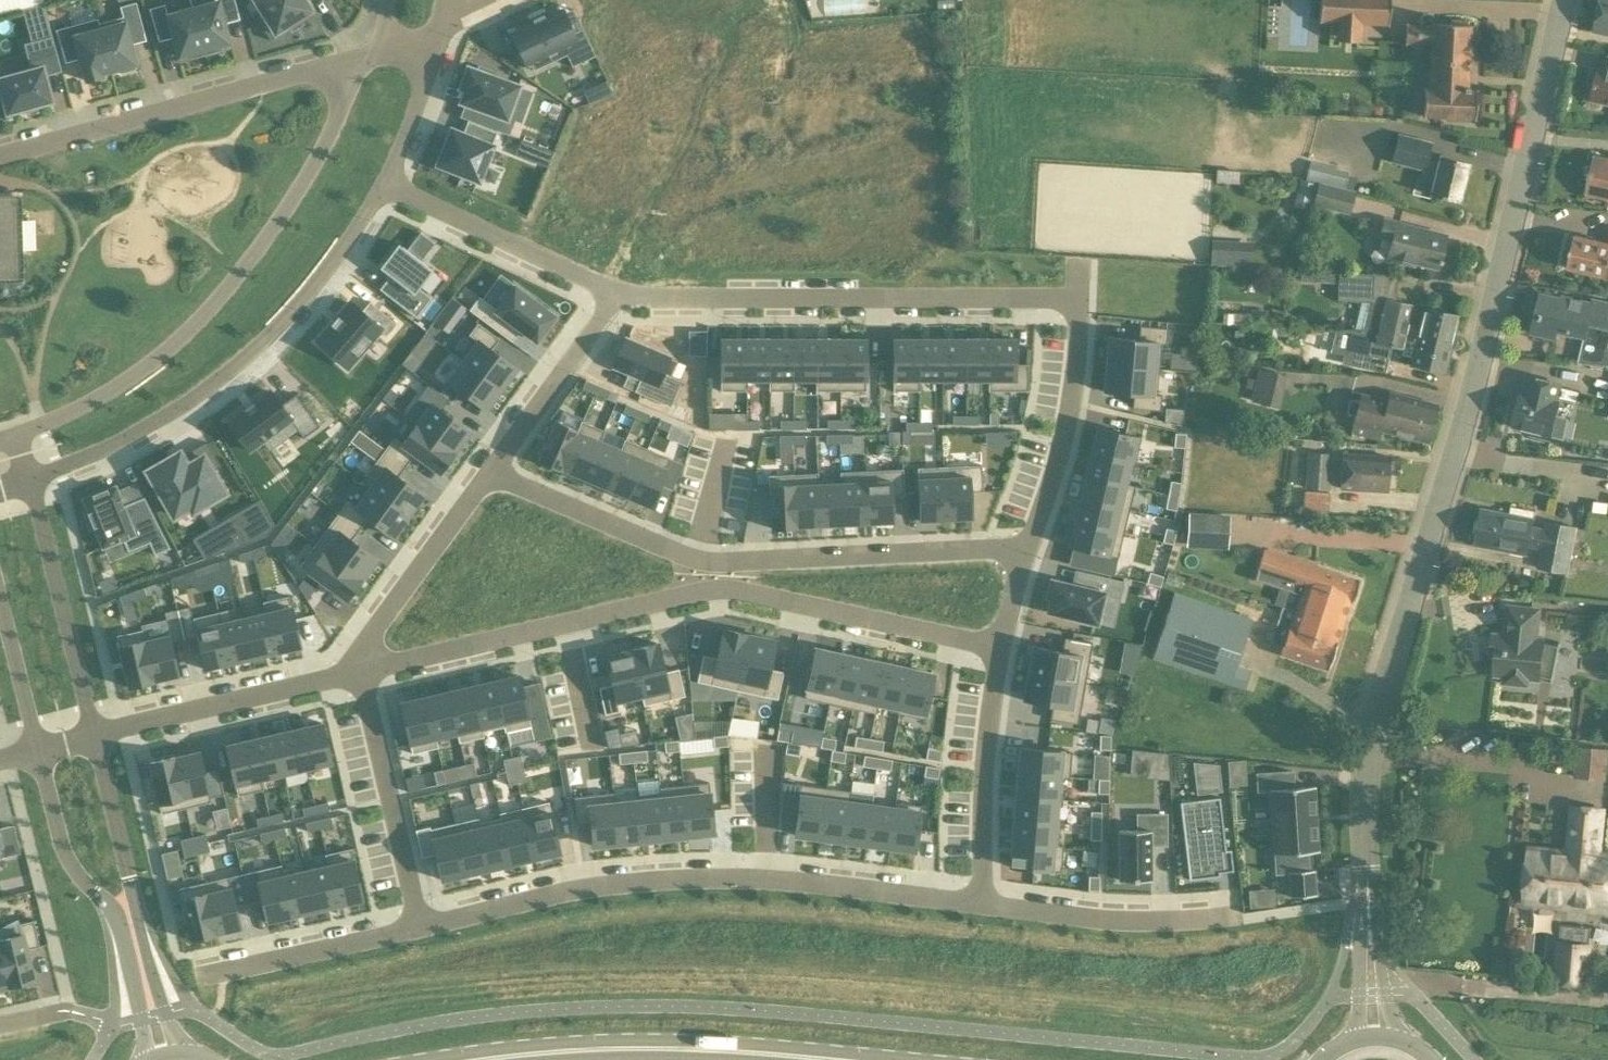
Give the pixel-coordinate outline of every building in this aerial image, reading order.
[(42,0),(0,0),(0,11),(42,0)] [(192,8),(206,55),(223,50),(221,45),(230,43),(223,17),(238,13),(234,0),(190,0),(192,8)] [(265,16),(258,20),(271,40),(289,29),(287,26),(312,10),(306,0),(255,0),(265,16)] [(1340,22),(1340,37),(1364,38),(1364,24),(1388,25),(1390,0),(1320,0),(1319,21),(1340,22)] [(1596,32),(1607,34),(1607,0),(1602,0),(1596,32)] [(591,1),(583,5),(587,15),(590,14),(596,12),(593,6),(591,1)] [(123,17),(99,23),(112,70),(119,69),(120,72),(135,68),(134,64),(137,64),(130,38),(145,34),(136,2),(120,7),(123,17)] [(43,4),(23,10),(25,18),(45,13),(43,4)] [(189,59),(205,55),(192,8),(167,14),(164,4),(149,8),(157,35),(171,31),(178,57),(187,54),(189,59)] [(534,22),(512,32),(527,65),(530,64),(533,69),(554,60),(551,54),(586,38),(576,15),(566,20),(561,9),(544,17),(543,14),(532,18),(534,22)] [(590,14),(587,15),(592,26),(597,24),(601,22),(596,12),(590,14)] [(98,18),(56,30),(63,56),(78,52),(86,80),(103,76),(102,73),(112,70),(99,23),(98,18)] [(1406,24),(1405,44),(1431,45),(1428,88),(1424,87),(1424,93),(1421,93),(1419,99),(1418,105),(1420,110),(1423,110),(1422,116),(1459,118),(1459,120),(1469,120),(1469,118),(1474,118),(1476,90),(1468,90),(1469,65),(1471,65),(1472,49),(1470,49),(1471,25),(1466,25),(1467,20),(1450,19),(1450,24),(1432,23),(1432,25),(1406,24)] [(597,24),(592,26),(597,37),(605,33),(603,28),(601,22),(597,24)] [(61,68),(52,37),(25,45),(32,70),(0,78),(0,98),(3,97),(8,113),(24,108),(24,109),(36,105),(52,101),(44,73),(61,68)] [(1592,99),(1607,102),(1607,58),(1605,72),(1598,70),(1592,99)] [(466,89),(462,102),(477,107),(471,121),(507,134),(513,118),(507,116),(518,86),(495,77),(497,73),(479,66),(477,71),(468,68),(462,87),(466,89)] [(607,81),(584,91),(589,103),(613,94),(607,81)] [(448,138),(437,165),(477,181),(497,132),(467,120),(461,134),(459,133),(456,142),(448,138)] [(1420,176),(1434,180),(1431,194),(1458,201),(1468,165),(1440,158),(1440,159),(1429,156),(1432,142),(1398,133),(1391,161),(1422,170),(1420,176)] [(543,150),(537,165),(547,169),(554,155),(543,150)] [(1595,156),(1587,193),(1607,198),(1607,159),(1595,156)] [(1305,180),(1319,183),(1319,182),(1354,190),(1357,178),(1348,176),(1349,171),(1310,161),(1305,180)] [(1222,168),(1222,182),(1239,182),(1240,169),(1222,168)] [(1313,205),(1350,214),(1355,191),(1354,190),(1319,182),(1319,183),(1313,205)] [(11,279),(11,278),(16,278),(15,259),(22,259),(22,257),(23,257),(22,214),(21,214),(20,212),(14,212),(14,193),(8,193),(8,192),(0,192),(0,279),(11,279)] [(1413,266),(1415,262),(1437,268),(1445,239),(1384,222),(1380,237),(1392,240),(1387,259),(1413,266)] [(1602,242),(1575,236),(1568,266),(1607,275),(1607,226),(1606,226),(1602,242)] [(420,232),(407,249),(421,260),(434,243),(420,232)] [(1210,264),(1252,267),(1253,242),(1212,240),(1210,264)] [(390,275),(379,289),(416,317),(432,296),(420,287),(433,269),(421,260),(407,249),(399,243),(380,268),(390,275)] [(1329,271),(1328,283),(1339,284),(1338,301),(1345,301),(1360,302),(1368,302),(1362,328),(1380,326),(1451,345),(1458,317),(1424,308),(1418,330),(1413,329),(1415,324),(1410,323),(1414,304),(1395,299),(1387,297),(1391,277),(1392,275),(1339,272),(1329,271)] [(479,297),(469,310),(503,335),(511,323),(520,329),(536,341),(554,315),(514,286),(497,310),(479,297)] [(1589,298),(1587,305),(1541,294),(1532,331),(1556,337),(1557,329),(1584,335),(1578,363),(1607,365),(1607,304),(1589,298)] [(452,298),(442,312),(455,322),(465,308),(452,298)] [(352,302),(317,341),(337,359),(347,367),(355,357),(380,330),(386,336),(396,324),(370,301),(362,311),(352,302)] [(1269,310),(1236,310),(1236,320),(1268,321),(1269,310)] [(1106,347),(1104,364),(1154,368),(1156,343),(1166,344),(1168,328),(1140,326),(1138,340),(1109,337),(1109,339),(1109,347),(1106,347)] [(1354,330),(1347,358),(1363,362),(1364,360),(1365,354),(1377,357),(1378,357),(1380,348),(1380,344),(1393,347),(1402,349),(1401,355),(1412,358),(1410,366),(1444,374),(1451,345),(1380,326),(1362,328),(1361,328),(1361,331),(1354,330)] [(425,332),(417,343),(424,348),(432,338),(425,332)] [(625,338),(613,366),(640,377),(635,390),(670,405),(681,379),(663,371),(669,356),(625,338)] [(721,338),(721,380),(747,380),(747,338),(721,338)] [(747,338),(747,380),(770,380),(770,338),(747,338)] [(770,338),(770,380),(794,380),(794,338),(770,338)] [(794,338),(794,380),(817,380),(817,338),(794,338)] [(817,338),(817,380),(841,380),(841,338),(817,338)] [(841,338),(841,380),(866,380),(866,338),(841,338)] [(894,338),(894,380),(919,380),(919,338),(894,338)] [(919,338),(919,380),(943,380),(943,338),(919,338)] [(943,338),(943,380),(966,380),(966,338),(943,338)] [(966,338),(966,380),(990,380),(990,338),(966,338)] [(990,338),(990,380),(1015,380),(1015,338),(990,338)] [(482,343),(467,363),(501,388),(516,367),(482,343)] [(1196,367),(1197,353),(1172,352),(1172,366),(1196,367)] [(467,363),(452,384),(486,409),(501,388),(467,363)] [(1104,364),(1103,381),(1105,381),(1105,389),(1104,389),(1104,391),(1134,394),(1132,408),(1160,410),(1162,395),(1151,394),(1154,368),(1104,364)] [(1260,368),(1251,401),(1279,408),(1287,375),(1260,368)] [(1568,419),(1556,416),(1559,402),(1558,401),(1562,384),(1529,377),(1525,394),(1523,393),(1516,426),(1534,431),(1533,434),(1551,438),(1552,436),(1563,439),(1568,419)] [(585,380),(582,388),(594,393),(597,385),(585,380)] [(385,384),(377,395),(384,400),(392,390),(385,384)] [(597,385),(594,393),(606,398),(609,390),(597,385)] [(270,391),(228,422),(249,450),(290,420),(303,438),(319,426),(295,394),(281,405),(270,391)] [(1379,440),(1381,431),(1428,443),(1438,406),(1390,394),(1388,399),(1360,393),(1353,423),(1354,424),(1351,433),(1379,440)] [(626,404),(623,412),(635,417),(638,409),(626,404)] [(676,404),(671,416),(684,421),(689,410),(676,404)] [(436,406),(421,427),(455,452),(470,431),(436,406)] [(638,409),(635,417),(647,422),(650,414),(638,409)] [(953,416),(953,424),(966,424),(966,416),(953,416)] [(966,416),(966,424),(979,424),(979,416),(966,416)] [(990,416),(990,424),(1003,424),(1003,416),(990,416)] [(660,418),(656,426),(668,432),(672,424),(660,418)] [(840,420),(841,428),(853,428),(853,419),(840,420)] [(793,420),(780,421),(781,429),(794,429),(793,420)] [(807,420),(793,420),(794,429),(807,429),(807,420)] [(840,420),(827,420),(828,429),(841,428),(840,420)] [(555,421),(538,460),(562,470),(578,431),(555,421)] [(746,421),(733,421),(734,430),(747,430),(746,421)] [(760,421),(746,421),(747,430),(760,430),(760,421)] [(906,422),(906,431),(911,431),(919,431),(919,422),(906,422)] [(919,422),(919,431),(932,431),(932,422),(919,422)] [(421,427),(406,447),(440,472),(455,452),(421,427)] [(1094,436),(1091,452),(1130,461),(1136,436),(1097,427),(1094,436)] [(578,431),(562,470),(584,479),(600,441),(578,431)] [(894,431),(894,444),(902,444),(902,431),(894,431)] [(902,431),(902,444),(911,444),(911,431),(906,431),(902,431)] [(1009,431),(1000,431),(1001,445),(1010,444),(1009,431)] [(1174,433),(1173,447),(1184,448),(1185,434),(1174,433)] [(806,435),(792,436),(793,444),(806,444),(806,435)] [(839,435),(826,435),(827,444),(840,444),(839,435)] [(853,435),(839,435),(840,444),(853,443),(853,435)] [(792,436),(779,436),(780,445),(793,444),(792,436)] [(372,440),(366,448),(379,457),(385,449),(372,440)] [(600,441),(584,479),(605,488),(622,450),(600,441)] [(622,450),(605,488),(627,498),(643,459),(622,450)] [(1333,453),(1308,451),(1305,488),(1330,490),(1333,453)] [(179,452),(148,470),(174,515),(190,506),(193,510),(224,492),(203,456),(187,465),(179,452)] [(1091,452),(1085,475),(1124,484),(1130,461),(1091,452)] [(1388,457),(1344,455),(1342,488),(1386,491),(1388,457)] [(643,459),(627,498),(650,508),(667,469),(643,459)] [(389,470),(374,490),(408,515),(423,495),(389,470)] [(1085,475),(1080,498),(1119,507),(1124,484),(1085,475)] [(969,477),(944,478),(946,520),(971,519),(969,477)] [(944,478),(918,479),(920,521),(946,520),(944,478)] [(891,481),(865,482),(867,524),(893,523),(891,481)] [(1170,481),(1169,495),(1180,498),(1181,482),(1170,481)] [(865,482),(842,483),(844,525),(867,524),(865,482)] [(842,483),(818,484),(820,526),(844,525),(842,483)] [(116,484),(82,498),(87,510),(83,512),(90,529),(94,527),(102,547),(122,539),(127,551),(149,542),(154,554),(170,548),(170,547),(143,496),(124,504),(116,484)] [(818,484),(795,485),(797,527),(820,526),(818,484)] [(795,485),(769,487),(771,528),(797,527),(795,485)] [(374,490),(359,511),(393,536),(408,515),(374,490)] [(1328,516),(1329,493),(1304,491),(1303,515),(1328,516)] [(1169,495),(1165,509),(1175,513),(1180,498),(1169,495)] [(1080,498),(1074,521),(1113,530),(1119,507),(1080,498)] [(232,526),(213,537),(222,552),(265,537),(275,525),(266,511),(261,514),(255,504),(228,520),(232,526)] [(1544,527),(1532,524),(1533,519),(1482,509),(1476,543),(1526,553),(1527,547),(1540,549),(1537,568),(1568,574),(1578,526),(1546,520),(1544,527)] [(1228,532),(1229,517),(1190,514),(1188,540),(1210,542),(1211,531),(1228,532)] [(280,519),(272,530),(279,535),(287,525),(280,519)] [(1074,521),(1068,546),(1070,546),(1075,547),(1081,549),(1107,555),(1113,530),(1074,521)] [(1166,528),(1162,542),(1173,544),(1177,531),(1166,528)] [(343,533),(328,554),(362,579),(377,558),(343,533)] [(262,539),(249,544),(252,552),(265,547),(262,539)] [(249,544),(237,548),(240,556),(252,552),(249,544)] [(1334,642),(1347,604),(1355,606),(1360,583),(1264,551),(1255,580),(1301,595),(1281,653),(1329,669),(1338,643),(1334,642)] [(328,554),(313,575),(346,599),(362,579),(328,554)] [(217,555),(205,559),(208,568),(220,563),(217,555)] [(205,559),(192,564),(195,572),(208,568),(205,559)] [(1153,570),(1149,584),(1160,587),(1164,573),(1153,570)] [(1051,580),(1047,596),(1051,597),(1048,611),(1068,616),(1067,619),(1088,624),(1088,621),(1096,623),(1103,594),(1116,597),(1120,581),(1084,572),(1080,587),(1051,580)] [(142,582),(130,586),(133,594),(145,590),(142,582)] [(130,586),(118,591),(121,599),(133,594),(130,586)] [(1175,593),(1162,632),(1152,660),(1245,690),(1250,669),(1237,665),(1251,618),(1199,602),(1182,596),(1175,593)] [(1495,674),(1541,679),(1542,675),(1553,677),(1560,645),(1545,642),(1545,638),(1537,638),(1540,608),(1510,605),(1507,635),(1499,634),(1495,674)] [(291,606),(266,612),(276,653),(301,647),(291,606)] [(190,607),(177,610),(184,639),(196,636),(190,607)] [(177,610),(164,613),(171,642),(184,639),(177,610)] [(266,612),(243,617),(253,658),(276,653),(266,612)] [(243,617),(220,622),(230,663),(253,658),(243,617)] [(220,622),(196,628),(205,669),(230,663),(220,622)] [(703,654),(697,681),(711,684),(713,674),(739,680),(749,634),(723,628),(717,657),(703,654)] [(169,634),(144,640),(153,681),(178,675),(169,634)] [(749,634),(739,680),(766,686),(764,696),(777,699),(783,671),(770,668),(776,640),(749,634)] [(1029,656),(1026,673),(1075,681),(1079,656),(1089,658),(1092,643),(1064,638),(1062,652),(1033,646),(1033,648),(1032,656),(1029,656)] [(144,640),(119,646),(128,687),(153,681),(144,640)] [(1125,641),(1123,652),(1139,655),(1142,644),(1125,641)] [(658,643),(632,649),(642,695),(669,688),(671,699),(685,695),(678,668),(665,671),(658,643)] [(815,648),(806,688),(831,693),(840,654),(815,648)] [(612,684),(598,687),(605,714),(618,711),(616,701),(642,695),(632,649),(605,655),(612,684)] [(840,654),(831,693),(854,698),(863,659),(840,654)] [(863,659),(854,698),(877,703),(886,664),(863,659)] [(886,664),(877,703),(900,708),(909,669),(886,664)] [(909,669),(900,708),(926,714),(934,674),(909,669)] [(1026,673),(1023,690),(1026,690),(1024,698),(1023,700),(1053,705),(1050,719),(1078,724),(1081,708),(1070,706),(1075,681),(1026,673)] [(519,675),(494,681),(503,722),(528,716),(519,675)] [(494,681),(471,686),(480,727),(503,722),(494,681)] [(471,686),(448,692),(457,732),(480,727),(471,686)] [(448,692),(425,697),(434,738),(457,732),(448,692)] [(425,697),(400,703),(409,743),(434,738),(425,697)] [(1087,718),(1085,731),(1096,733),(1098,720),(1087,718)] [(322,722),(297,728),(306,769),(331,763),(322,722)] [(297,728),(274,733),(283,774),(306,769),(297,728)] [(616,730),(603,733),(606,745),(607,749),(608,749),(636,746),(633,733),(618,736),(616,730)] [(777,732),(777,743),(785,743),(791,743),(791,732),(777,732)] [(274,733),(251,739),(261,780),(283,774),(274,733)] [(727,735),(714,736),(715,740),(715,747),(728,746),(727,735)] [(856,736),(855,747),(867,749),(869,738),(856,736)] [(1099,736),(1099,749),(1110,749),(1110,736),(1099,736)] [(822,737),(820,748),(830,749),(832,750),(834,739),(822,737)] [(869,738),(867,749),(881,751),(883,740),(869,738)] [(251,739),(226,744),(236,785),(261,780),(251,739)] [(679,740),(665,742),(667,752),(680,751),(679,740)] [(715,740),(679,742),(681,756),(716,752),(715,747),(715,740)] [(785,743),(785,754),(799,754),(799,743),(791,743),(785,743)] [(1574,777),(1607,780),(1607,762),(1607,749),(1576,747),(1574,777)] [(927,748),(926,759),(940,761),(942,751),(927,748)] [(1021,748),(1019,772),(1059,776),(1061,751),(1021,748)] [(830,749),(828,760),(841,762),(843,752),(832,750),(830,749)] [(1131,776),(1170,777),(1170,750),(1132,749),(1131,776)] [(645,750),(632,752),(633,762),(646,761),(645,750)] [(199,751),(174,756),(184,797),(209,792),(199,751)] [(632,752),(619,753),(620,764),(633,762),(632,752)] [(1109,776),(1109,754),(1094,753),(1094,776),(1109,776)] [(863,755),(862,766),(875,768),(876,757),(863,755)] [(174,756),(149,762),(159,803),(184,797),(174,756)] [(520,756),(511,758),(514,770),(523,768),(520,756)] [(876,757),(875,768),(888,770),(889,759),(876,757)] [(511,758),(503,760),(506,772),(514,770),(511,758)] [(1245,761),(1227,762),(1228,771),(1245,770),(1245,761)] [(473,762),(465,764),(468,777),(476,775),(473,762)] [(1218,765),(1197,762),(1200,794),(1221,792),(1218,765)] [(465,764),(456,766),(459,779),(468,777),(465,764)] [(924,765),(923,776),(937,779),(939,768),(924,765)] [(523,768),(514,770),(518,783),(526,781),(523,768)] [(442,769),(433,771),(436,784),(445,782),(442,769)] [(514,770),(506,772),(509,785),(518,783),(514,770)] [(1019,772),(1017,796),(1057,799),(1059,776),(1019,772)] [(1292,772),(1256,774),(1257,792),(1270,791),(1273,828),(1316,825),(1313,787),(1293,788),(1292,772)] [(1098,779),(1098,793),(1109,794),(1109,780),(1098,779)] [(658,780),(639,782),(641,794),(659,792),(658,780)] [(478,782),(469,784),(472,796),(481,794),(478,782)] [(905,806),(931,807),(931,787),(906,786),(905,806)] [(710,793),(684,795),(688,835),(714,833),(710,793)] [(684,795),(661,798),(665,838),(688,835),(684,795)] [(799,795),(794,835),(803,836),(818,838),(824,798),(799,795)] [(1017,796),(1015,819),(1055,823),(1057,799),(1017,796)] [(1199,814),(1181,816),(1189,880),(1220,876),(1217,856),(1226,854),(1220,797),(1197,800),(1199,814)] [(661,798),(637,800),(642,840),(665,838),(661,798)] [(824,798),(818,838),(841,841),(847,801),(824,798)] [(637,800),(614,803),(618,843),(642,840),(637,800)] [(847,801),(841,841),(865,844),(870,804),(847,801)] [(323,803),(310,806),(312,814),(325,811),(323,803)] [(614,803),(588,806),(593,846),(618,843),(614,803)] [(870,804),(865,844),(888,847),(893,807),(870,804)] [(1564,856),(1530,853),(1527,898),(1565,902),(1564,907),(1607,911),(1607,860),(1602,859),(1607,807),(1569,804),(1564,856)] [(310,806),(297,809),(299,817),(312,814),(310,806)] [(186,807),(167,812),(174,840),(194,834),(186,807)] [(893,807),(888,847),(915,851),(915,849),(916,845),(916,838),(920,811),(893,807)] [(551,812),(525,818),(535,859),(560,853),(551,812)] [(277,813),(264,816),(266,825),(279,822),(277,813)] [(1091,813),(1090,826),(1101,826),(1101,813),(1091,813)] [(1119,830),(1119,880),(1150,880),(1150,846),(1166,846),(1166,815),(1138,815),(1138,830),(1119,830)] [(264,816),(252,819),(254,828),(266,825),(264,816)] [(326,818),(314,821),(316,829),(328,826),(326,818)] [(525,818),(503,824),(512,864),(535,859),(525,818)] [(1015,819),(1013,842),(1053,846),(1055,823),(1015,819)] [(314,821),(301,823),(303,832),(316,829),(314,821)] [(503,824),(480,829),(489,869),(512,864),(503,824)] [(1316,825),(1273,828),(1276,874),(1289,873),(1291,897),(1315,896),(1313,871),(1308,872),(1307,853),(1318,852),(1316,825)] [(1090,826),(1090,839),(1101,840),(1101,826),(1090,826)] [(281,828),(268,831),(270,840),(283,837),(281,828)] [(480,829),(457,834),(466,875),(489,869),(480,829)] [(268,831),(255,834),(257,843),(270,840),(268,831)] [(201,834),(188,837),(190,846),(203,843),(201,834)] [(441,880),(466,875),(457,834),(432,840),(431,837),(418,841),(424,868),(438,865),(441,880)] [(188,837),(176,840),(178,849),(190,846),(188,837)] [(1013,842),(1010,867),(1051,870),(1053,846),(1013,842)] [(203,843),(190,846),(192,854),(205,851),(203,843)] [(190,846),(178,849),(180,857),(192,854),(190,846)] [(166,875),(181,873),(178,848),(163,850),(166,875)] [(353,859),(328,864),(338,905),(363,900),(353,859)] [(328,864),(305,870),(315,911),(338,905),(328,864)] [(305,870),(283,875),(292,916),(315,911),(305,870)] [(283,875),(258,881),(267,922),(292,916),(283,875)] [(1088,877),(1088,890),(1099,891),(1099,877),(1088,877)] [(231,887),(206,893),(215,934),(240,928),(231,887)] [(1251,905),(1275,904),(1275,888),(1251,889),(1251,905)] [(206,893),(181,899),(190,939),(215,934),(206,893)] [(1537,915),(1536,929),(1554,930),(1555,917),(1537,915)] [(0,939),(0,948),(9,986),(34,980),(23,934),(0,939)] [(1589,986),(1592,944),(1556,941),(1554,981),(1589,986)] [(9,986),(0,948),(0,988),(9,986)]
